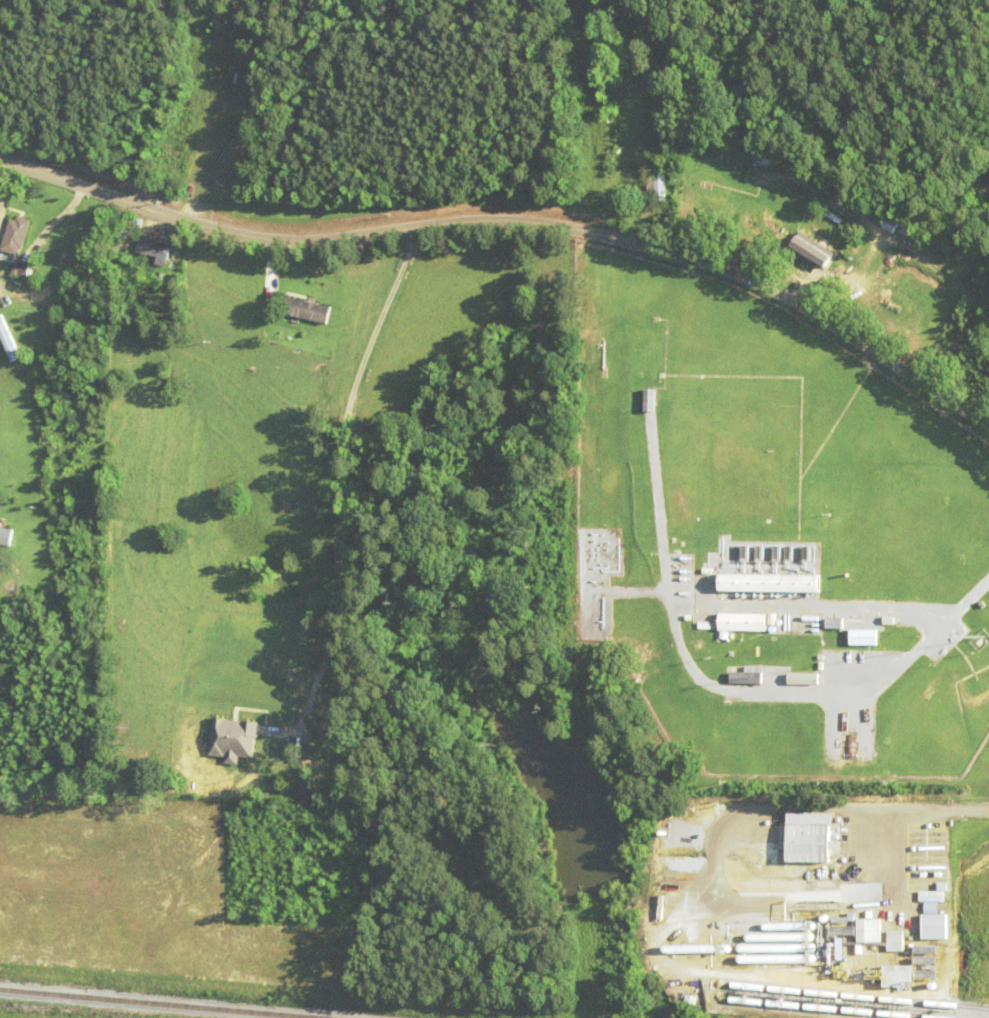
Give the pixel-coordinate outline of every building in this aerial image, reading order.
[(665,153),(654,153),(654,200),(665,200),(665,153)] [(33,220),(14,214),(4,249),(22,255),(33,220)] [(893,232),(899,221),(888,215),(882,226),(893,232)] [(138,249),(165,264),(173,248),(146,233),(138,249)] [(328,323),(331,306),(288,297),(285,315),(328,323)] [(11,361),(20,358),(5,314),(0,316),(0,328),(11,361)] [(655,390),(646,390),(646,411),(655,411),(655,390)] [(15,529),(0,526),(0,544),(12,546),(15,529)] [(820,574),(720,573),(720,590),(819,591),(820,574)] [(720,630),(767,630),(767,613),(720,613),(720,630)] [(843,617),(827,617),(827,628),(843,628),(843,617)] [(877,644),(877,628),(849,628),(849,644),(877,644)] [(762,683),(762,665),(746,665),(746,671),(730,671),(730,683),(762,683)] [(787,861),(831,861),(831,811),(787,811),(787,861)] [(923,938),(948,938),(948,912),(923,912),(923,938)] [(882,942),(882,918),(857,918),(857,942),(882,942)] [(904,929),(888,929),(888,949),(904,949),(904,929)] [(917,977),(937,977),(937,944),(917,944),(917,977)] [(885,983),(913,983),(913,964),(885,964),(885,983)]
